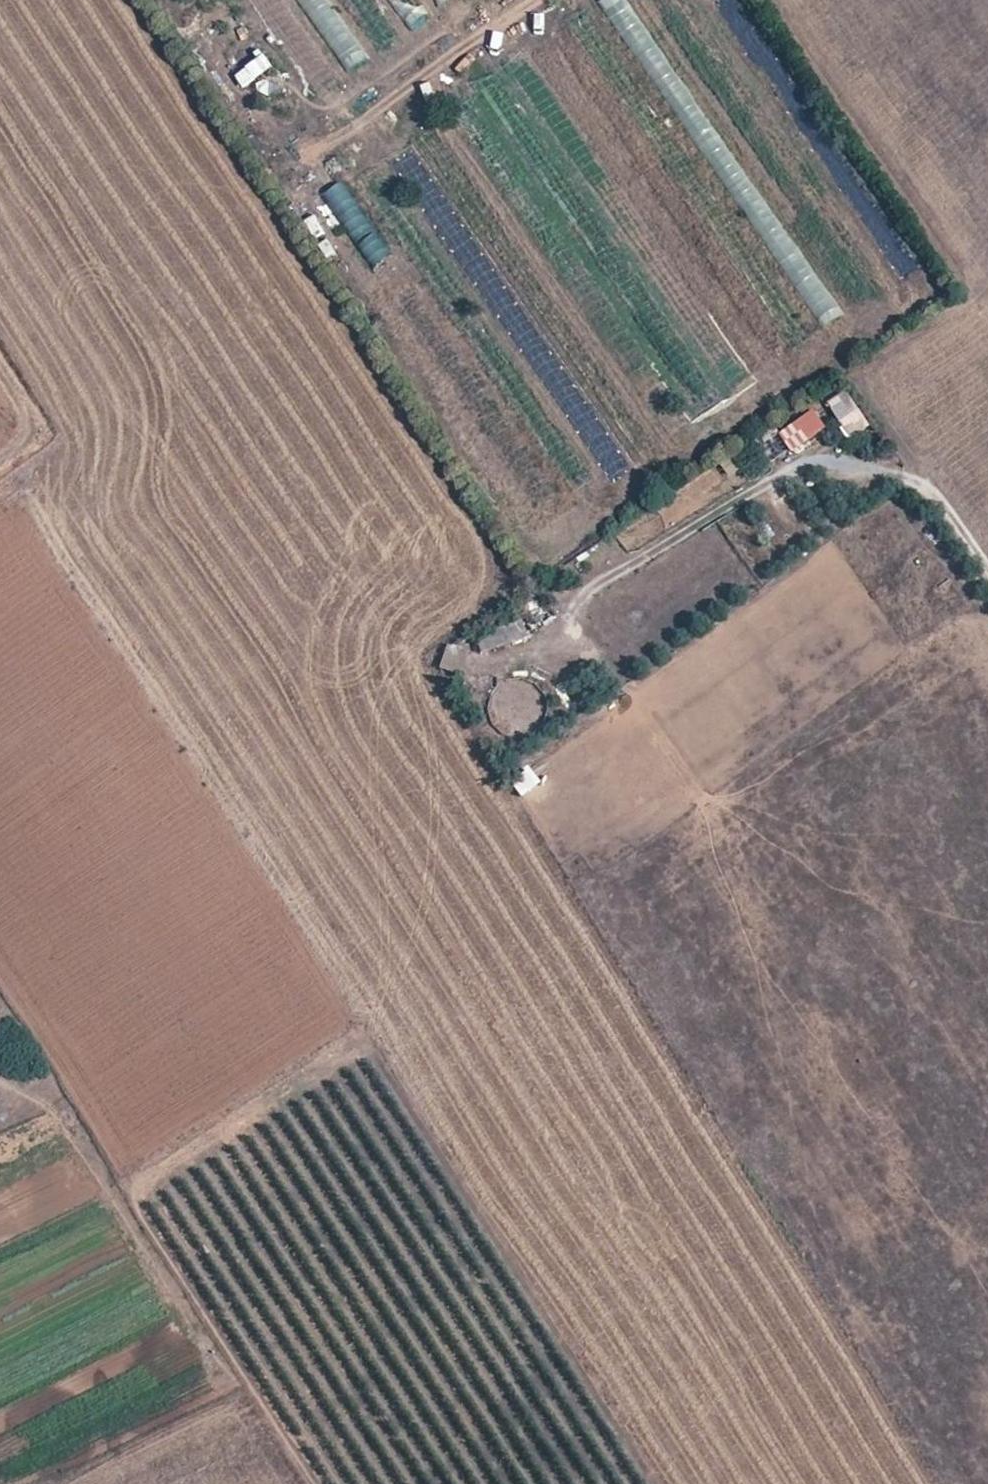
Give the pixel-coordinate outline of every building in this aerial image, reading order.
[(404,30),(423,17),(411,0),(384,0),(404,30)] [(270,32),(307,65),(320,51),(283,18),(270,32)] [(262,52),(234,74),(246,89),(274,66),(262,52)] [(863,380),(868,389),(884,378),(879,370),(863,380)] [(831,398),(848,438),(866,430),(849,390),(831,398)] [(794,451),(829,430),(817,411),(782,432),(794,451)] [(477,627),(479,647),(525,644),(524,624),(477,627)]
